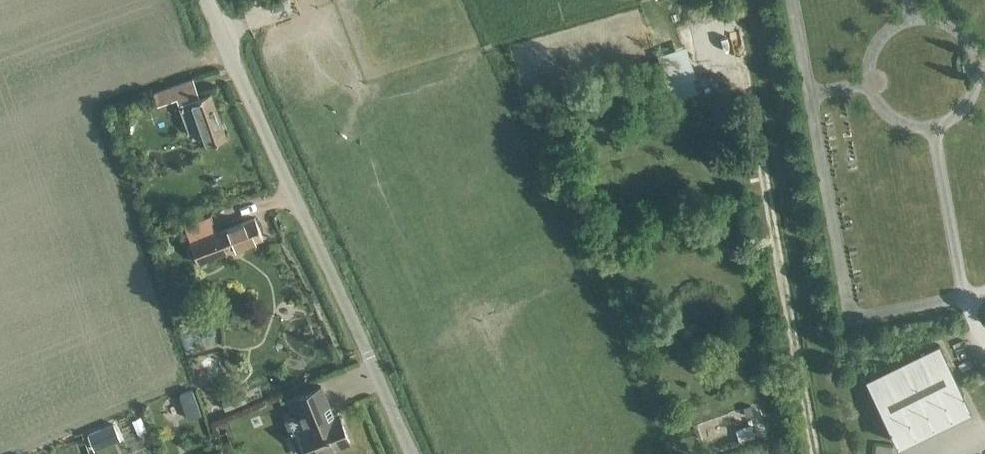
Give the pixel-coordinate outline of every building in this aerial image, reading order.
[(208,144),(227,137),(210,92),(199,96),(192,78),(153,93),(158,105),(176,98),(189,132),(201,127),(208,144)] [(261,238),(254,219),(218,232),(211,213),(184,223),(198,261),(261,238)] [(939,343),(865,379),(896,442),(915,419),(964,395),(939,343)] [(287,417),(293,431),(299,429),(309,453),(318,453),(349,441),(337,412),(327,416),(323,406),(328,404),(320,384),(289,397),(296,414),(287,417)]
